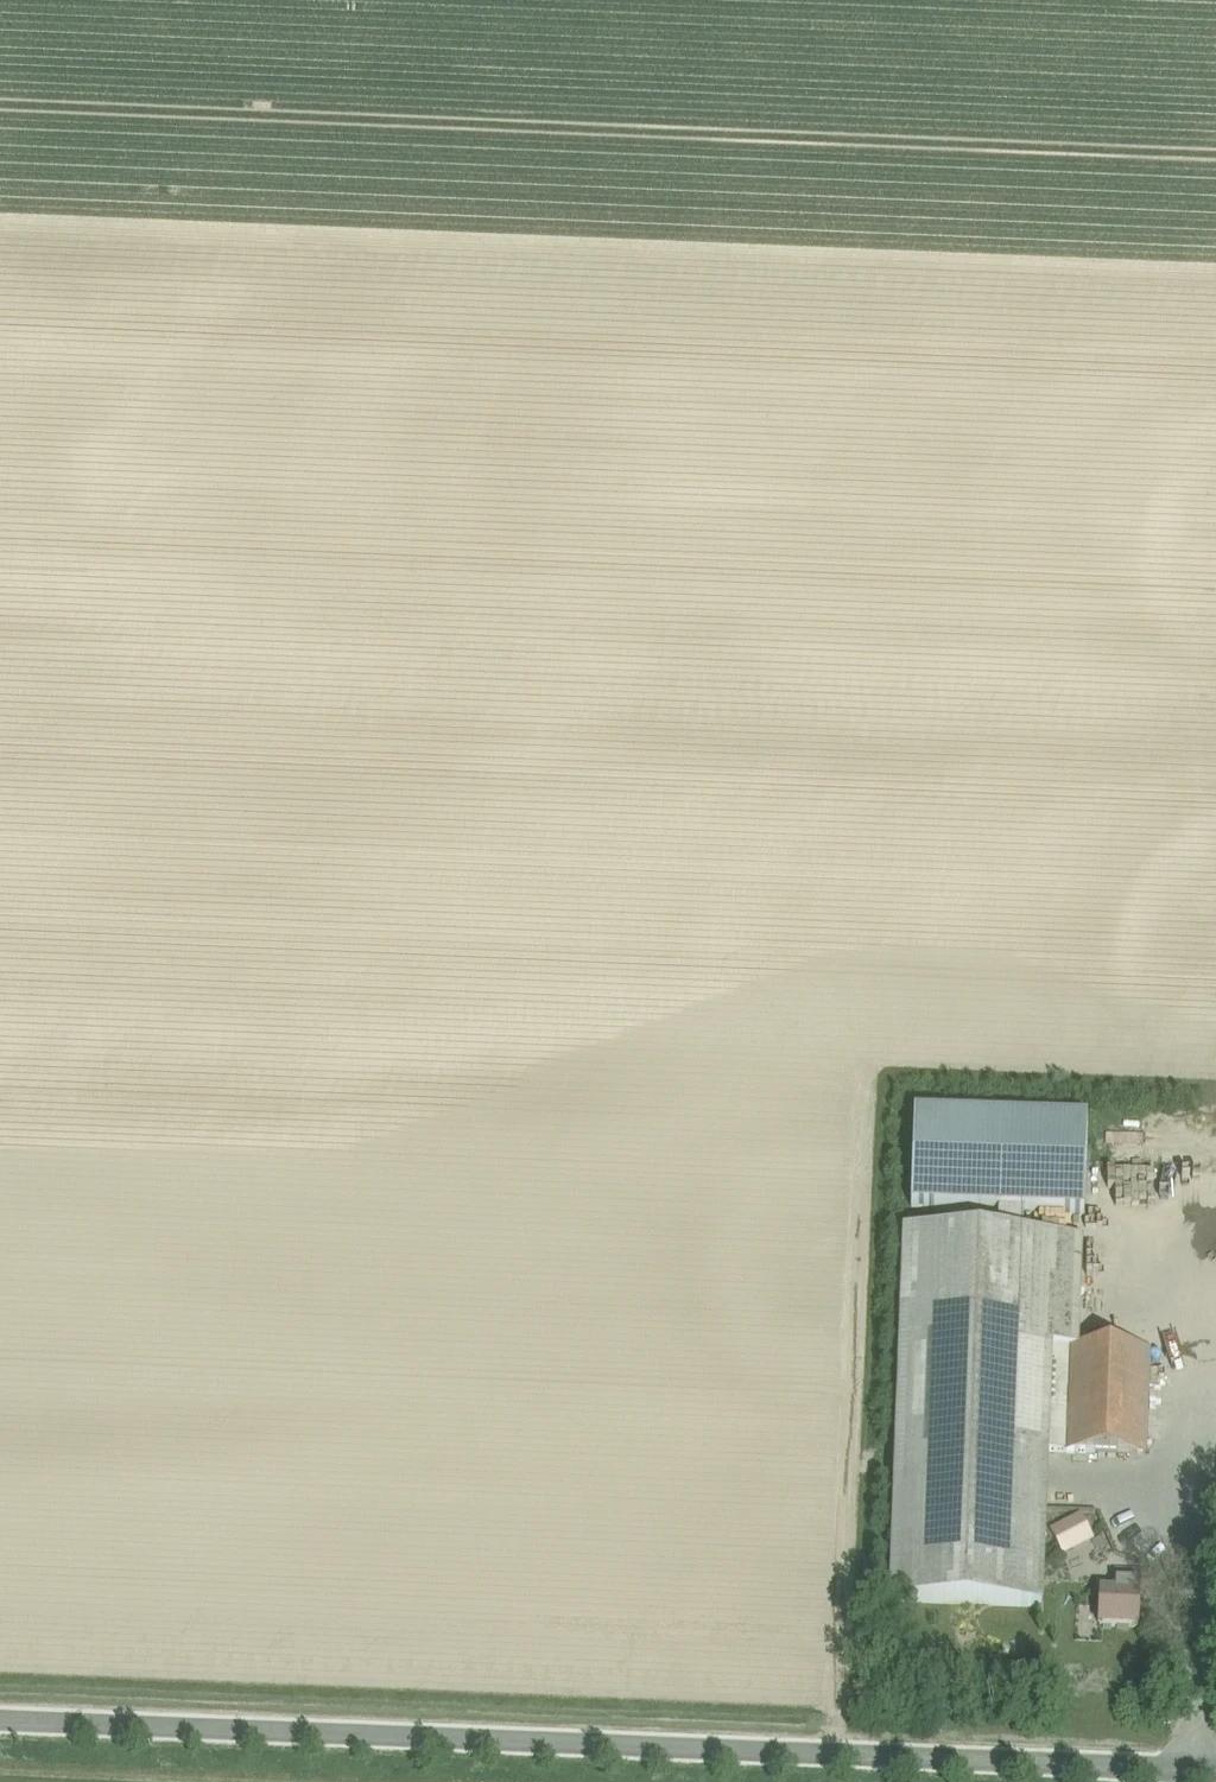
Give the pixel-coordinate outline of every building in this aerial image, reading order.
[(917,1115),(913,1208),(1000,1212),(999,1235),(1024,1236),(1025,1213),(1085,1216),(1089,1123),(917,1115)] [(1145,1455),(1149,1351),(1079,1348),(1083,1239),(1024,1236),(999,1235),(906,1231),(890,1599),(1041,1606),(1048,1451),(1067,1452),(1145,1455)] [(1084,1522),(1051,1538),(1060,1557),(1093,1541),(1084,1522)] [(1100,1593),(1099,1627),(1137,1629),(1139,1596),(1146,1596),(1147,1573),(1114,1572),(1113,1593),(1100,1593)]
